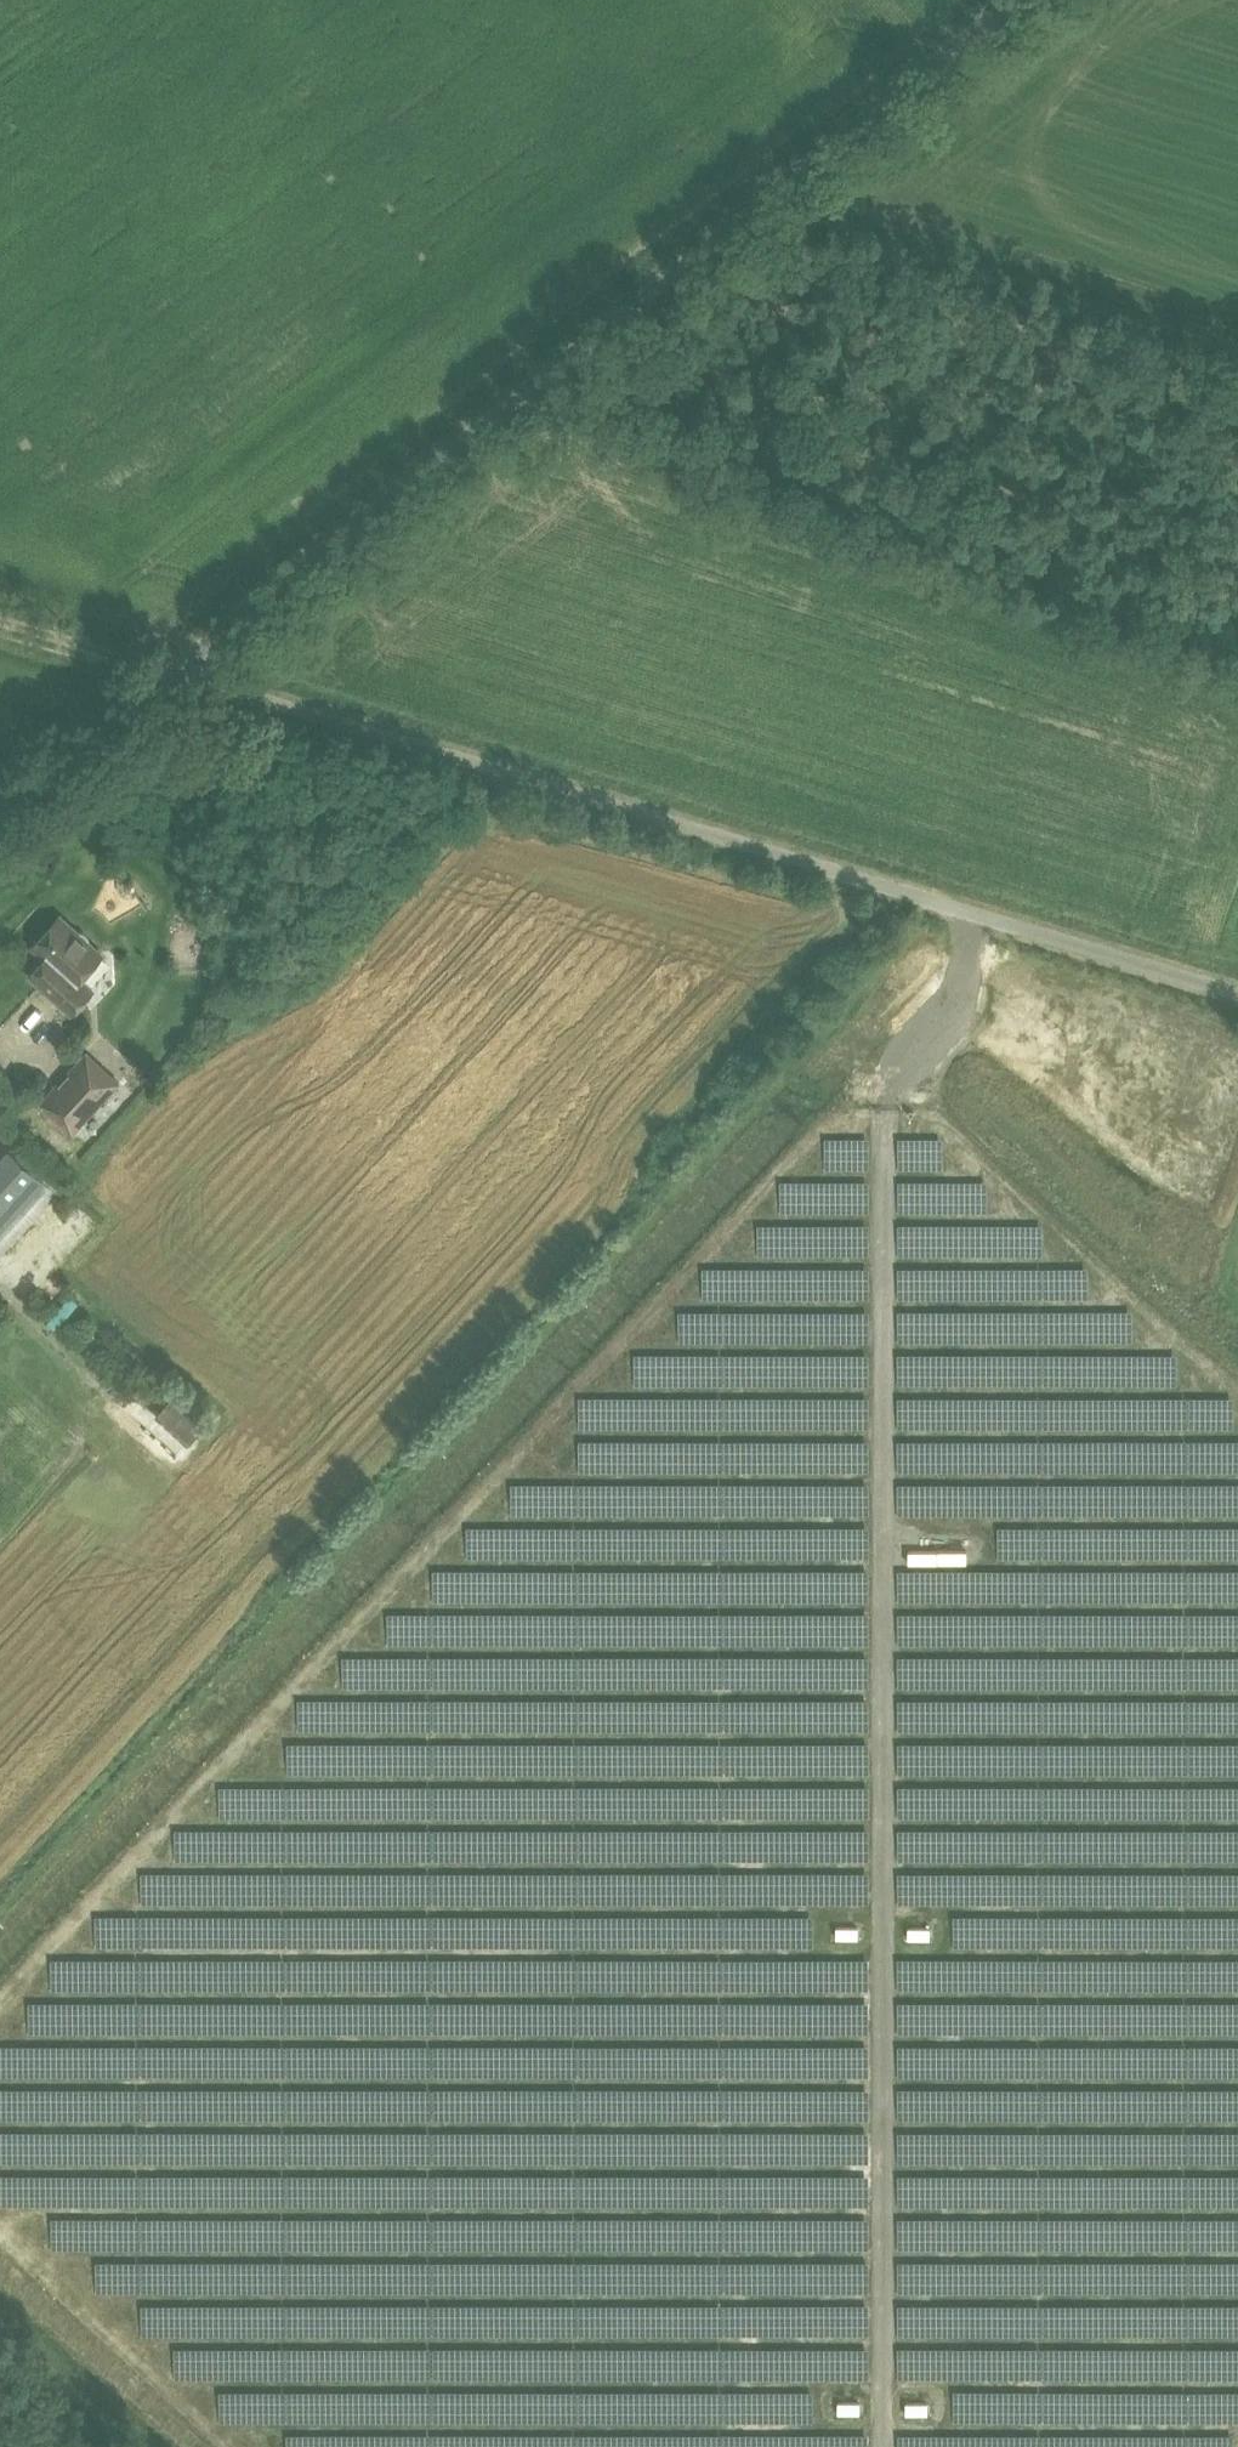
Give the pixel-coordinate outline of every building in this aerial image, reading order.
[(72,1012),(94,989),(81,977),(103,953),(62,915),(34,946),(47,958),(31,975),(72,1012)] [(74,1133),(121,1081),(87,1049),(67,1071),(69,1072),(60,1082),(59,1080),(40,1102),(74,1133)] [(47,1180),(10,1146),(0,1157),(0,1232),(47,1180)] [(187,1440),(207,1419),(180,1394),(160,1415),(187,1440)] [(863,1923),(836,1923),(836,1939),(863,1939),(863,1923)] [(931,1923),(904,1923),(904,1939),(931,1939),(931,1923)] [(864,2397),(837,2397),(837,2413),(864,2413),(864,2397)] [(931,2400),(904,2400),(904,2416),(931,2416),(931,2400)]
